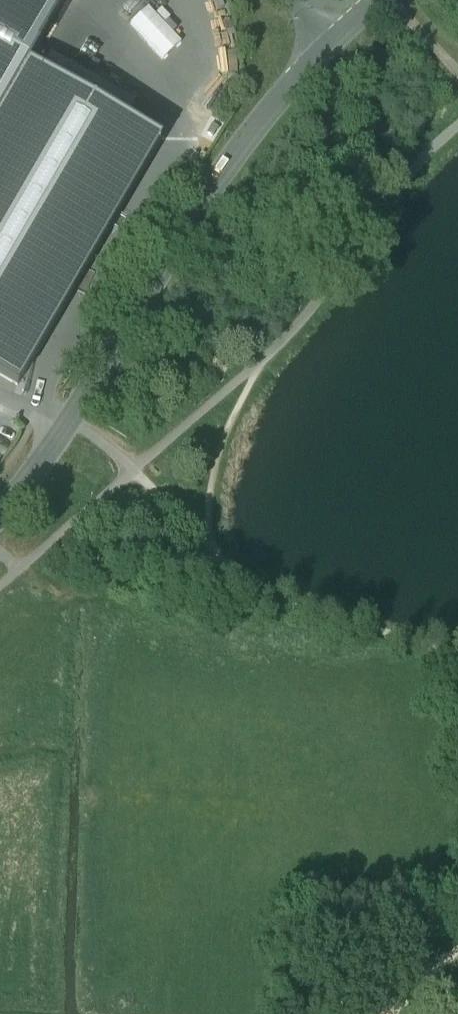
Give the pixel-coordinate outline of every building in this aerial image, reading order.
[(28,64),(65,0),(0,0),(0,112),(28,64)] [(28,64),(0,112),(0,377),(16,387),(159,140),(28,64)]
